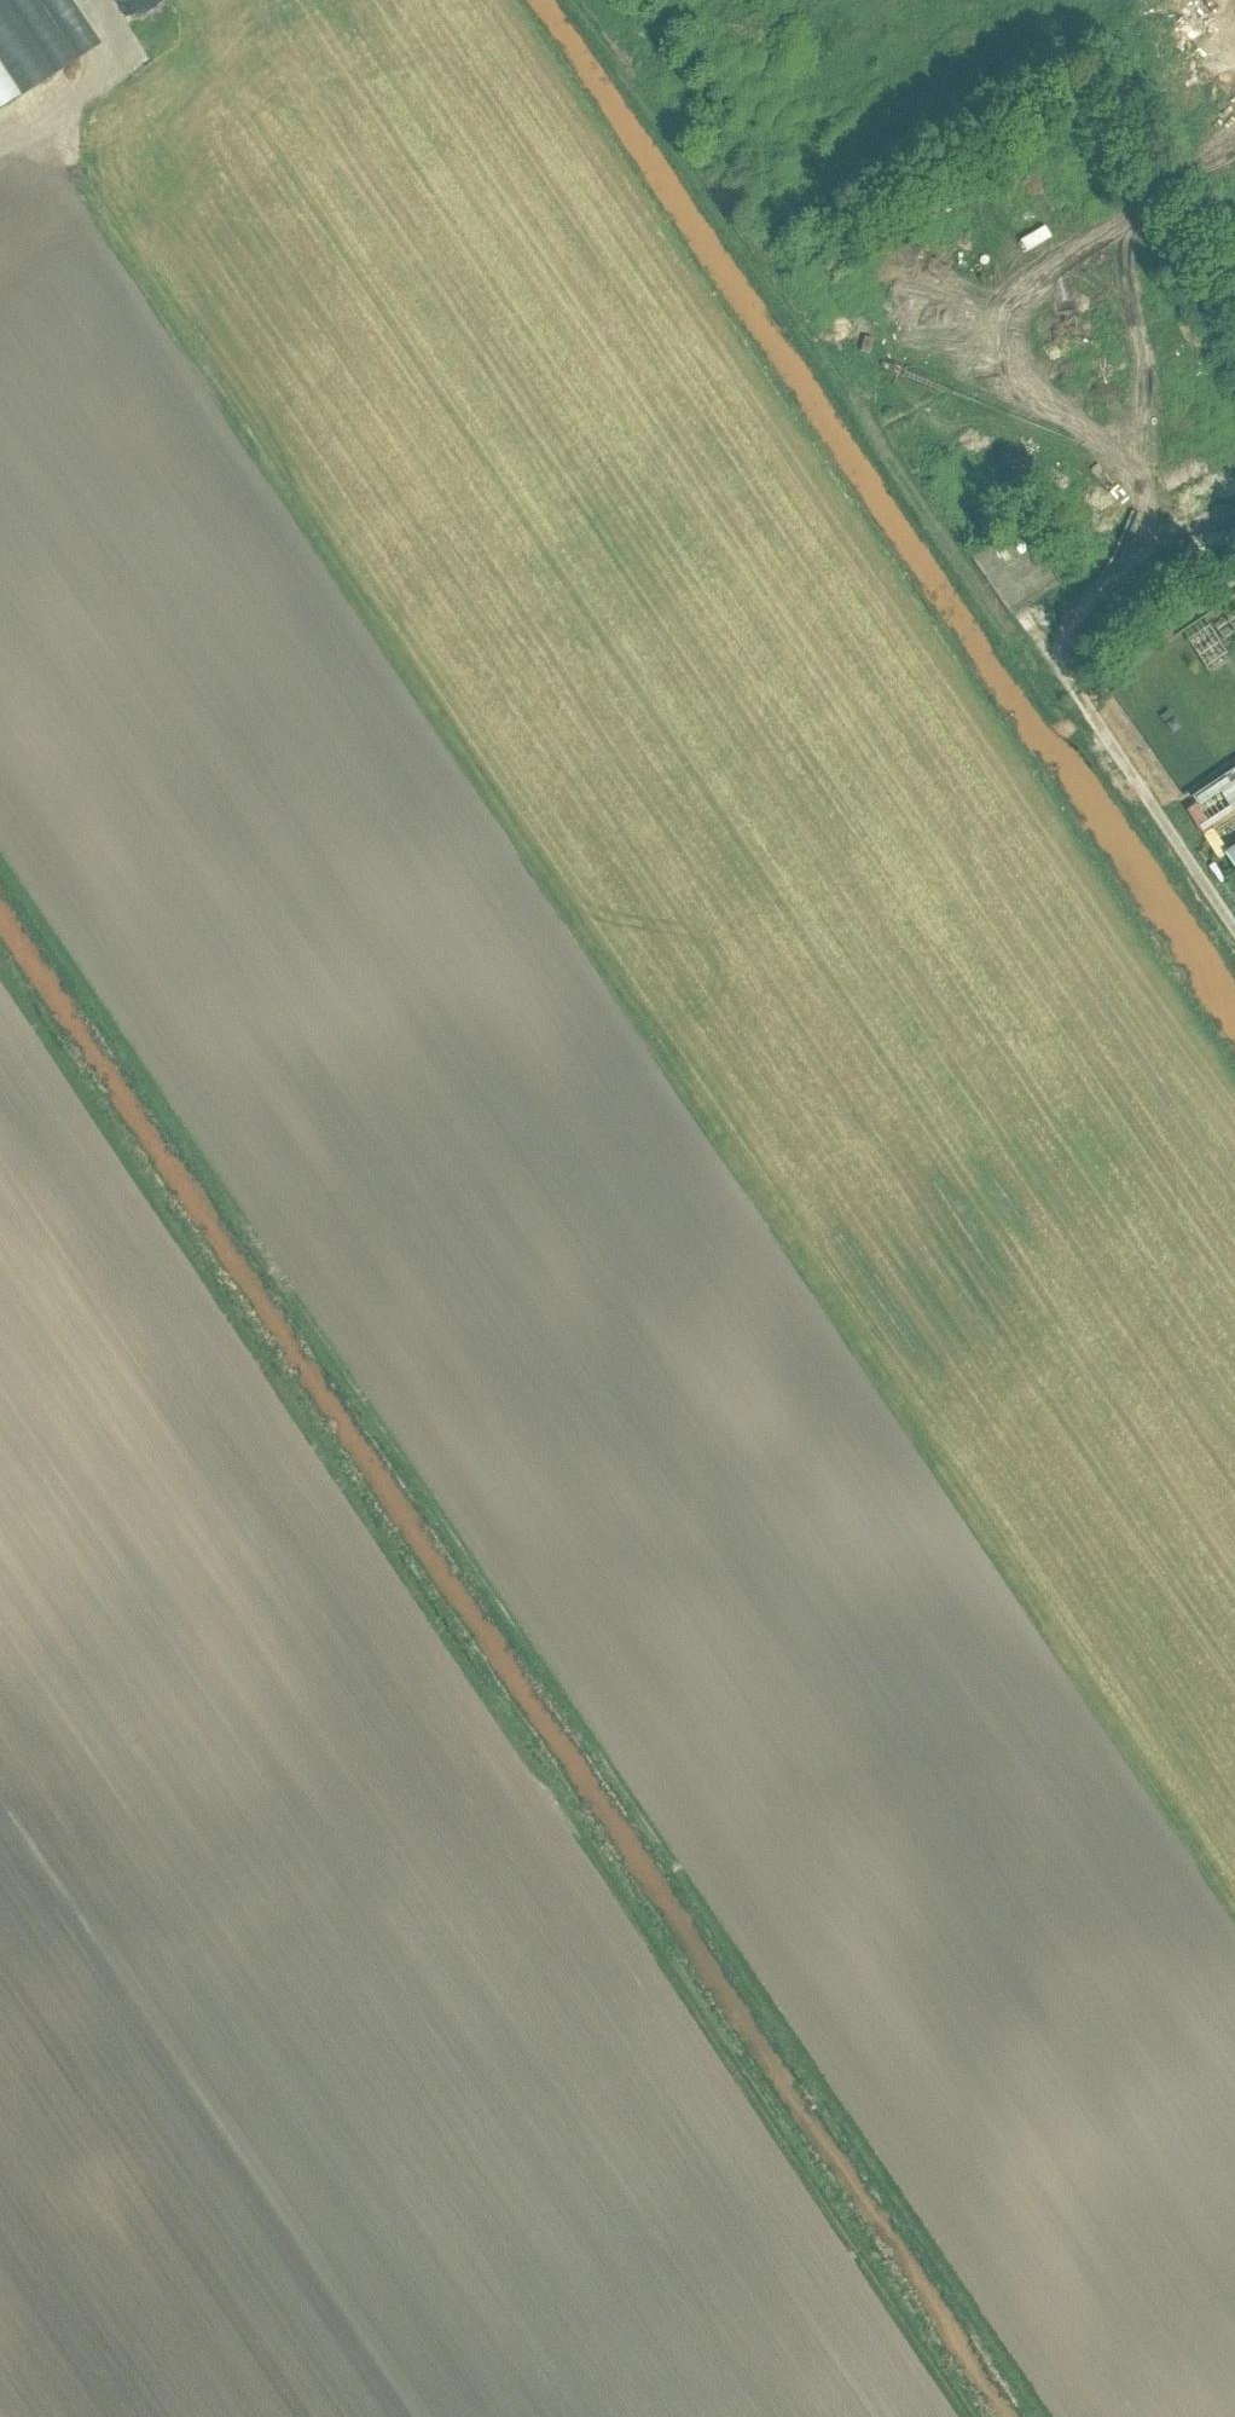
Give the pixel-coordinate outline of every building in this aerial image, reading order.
[(102,46),(71,0),(0,0),(0,113),(102,46)] [(1212,792),(1213,796),(1196,801),(1202,825),(1219,820),(1216,808),(1229,805),(1230,810),(1234,809),(1234,787),(1212,792)]
